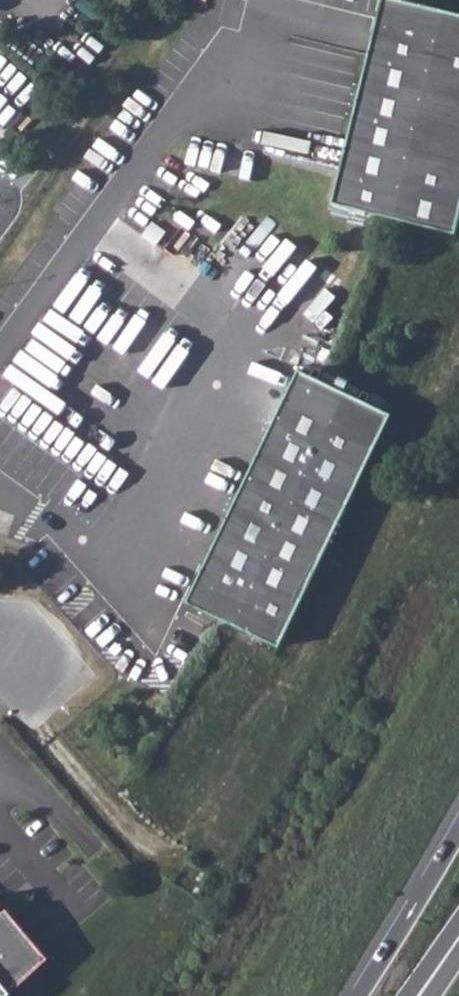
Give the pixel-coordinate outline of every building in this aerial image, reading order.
[(333,203),(454,234),(458,214),(458,16),(394,0),(384,0),(333,203)] [(315,317),(336,295),(315,276),(294,298),(315,317)] [(50,308),(6,373),(70,416),(78,405),(94,416),(130,361),(50,308)] [(299,371),(188,602),(278,645),(390,415),(299,371)] [(47,958),(6,910),(2,914),(0,911),(0,995),(6,995),(47,958)]
